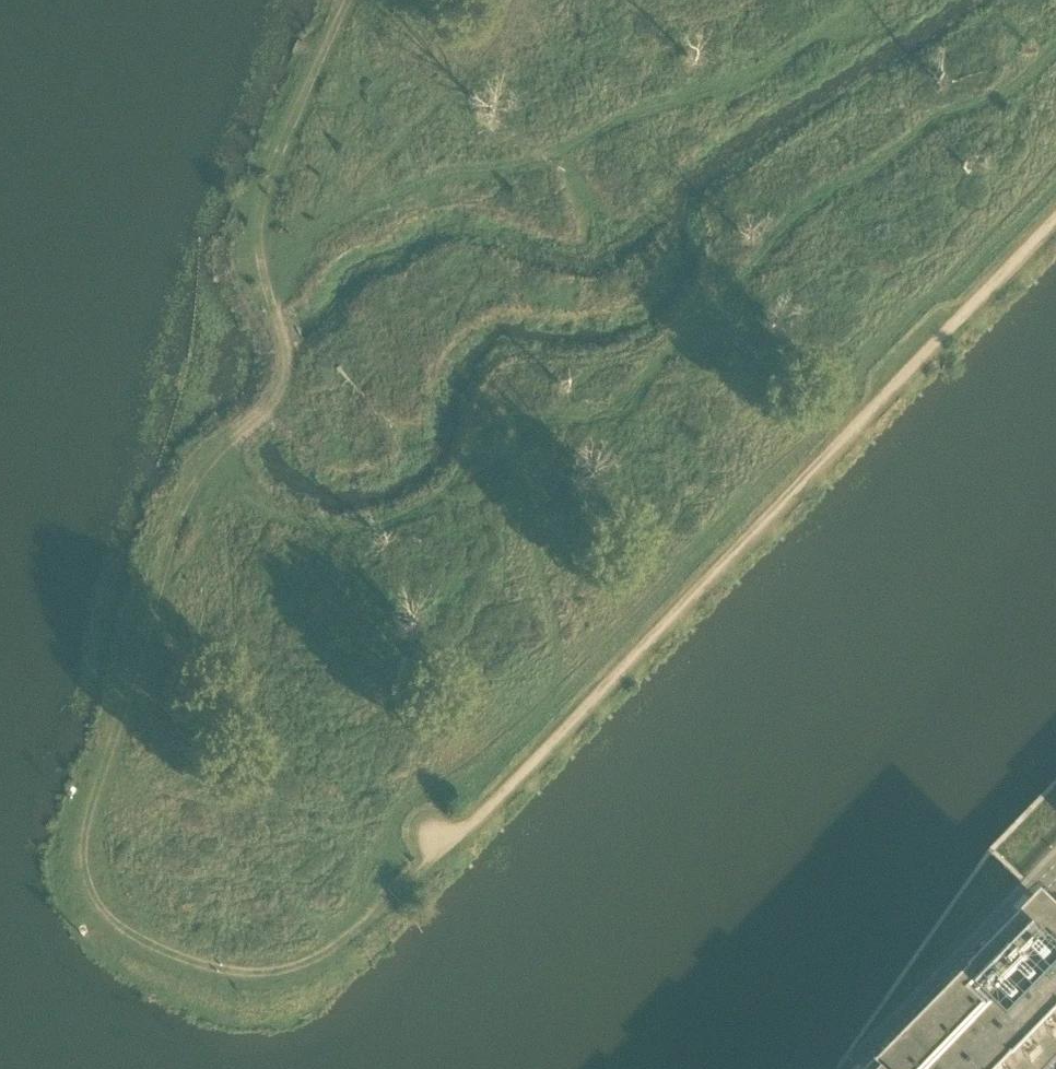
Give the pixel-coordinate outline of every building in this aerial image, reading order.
[(1054,914),(1049,909),(1040,918),(1027,932),(998,962),(985,975),(976,985),(977,986),(969,994),(955,1008),(938,1026),(924,1040),(907,1059),(897,1068),(1055,1068),(1055,916),(1054,914)]
